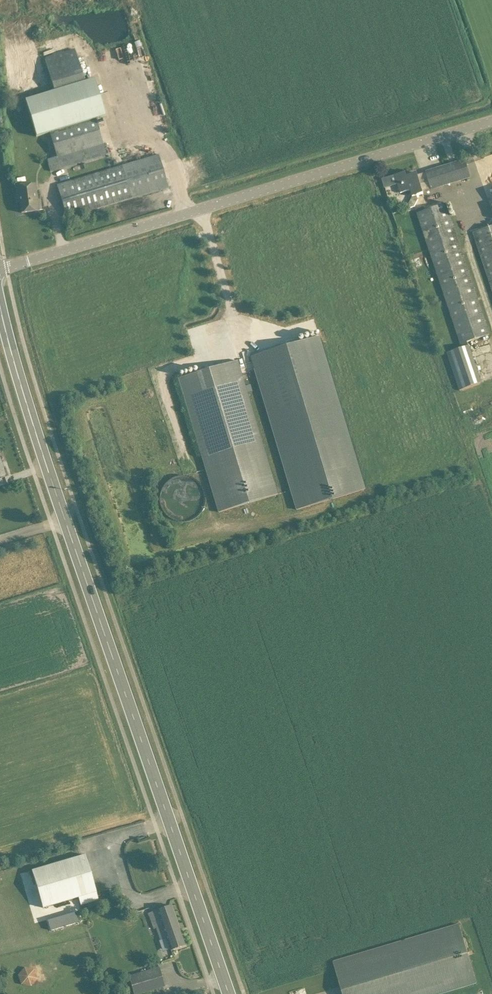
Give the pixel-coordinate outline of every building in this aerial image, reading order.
[(54,91),(25,100),(36,137),(50,133),(96,119),(106,116),(94,79),(85,82),(75,50),(45,59),(54,91)] [(107,154),(96,119),(50,133),(57,157),(47,160),(51,171),(107,154)] [(58,186),(66,214),(67,217),(168,187),(158,155),(58,186)] [(410,190),(412,197),(409,204),(410,208),(414,207),(417,200),(416,196),(423,194),(423,192),(431,189),(471,177),(466,160),(426,172),(426,173),(418,175),(417,173),(407,176),(406,172),(395,175),(400,193),(410,190)] [(39,211),(35,184),(16,187),(17,194),(15,195),(16,201),(20,200),(22,213),(39,211)] [(418,213),(462,344),(463,347),(447,353),(459,391),(481,383),(470,349),(474,347),(473,340),(489,335),(445,204),(418,213)] [(475,236),(491,287),(491,231),(475,236)] [(297,509),(364,489),(319,337),(252,356),(256,371),(297,509)] [(238,361),(179,379),(219,512),(277,495),(238,361)] [(163,511),(169,516),(175,519),(182,520),(189,518),(195,514),(200,508),(202,501),(202,494),(199,487),(195,482),(188,478),(181,477),(174,478),(168,481),(163,485),(160,491),(159,498),(160,505),(163,511)] [(32,871),(43,908),(78,898),(80,906),(98,900),(85,855),(32,871)] [(148,913),(149,915),(150,915),(155,928),(156,928),(161,940),(166,938),(171,951),(185,946),(171,905),(148,913)] [(334,957),(343,993),(440,993),(477,984),(462,925),(334,957)] [(34,969),(25,967),(18,975),(21,985),(31,987),(38,979),(34,969)] [(165,986),(159,967),(129,976),(134,993),(140,993),(165,986)]
